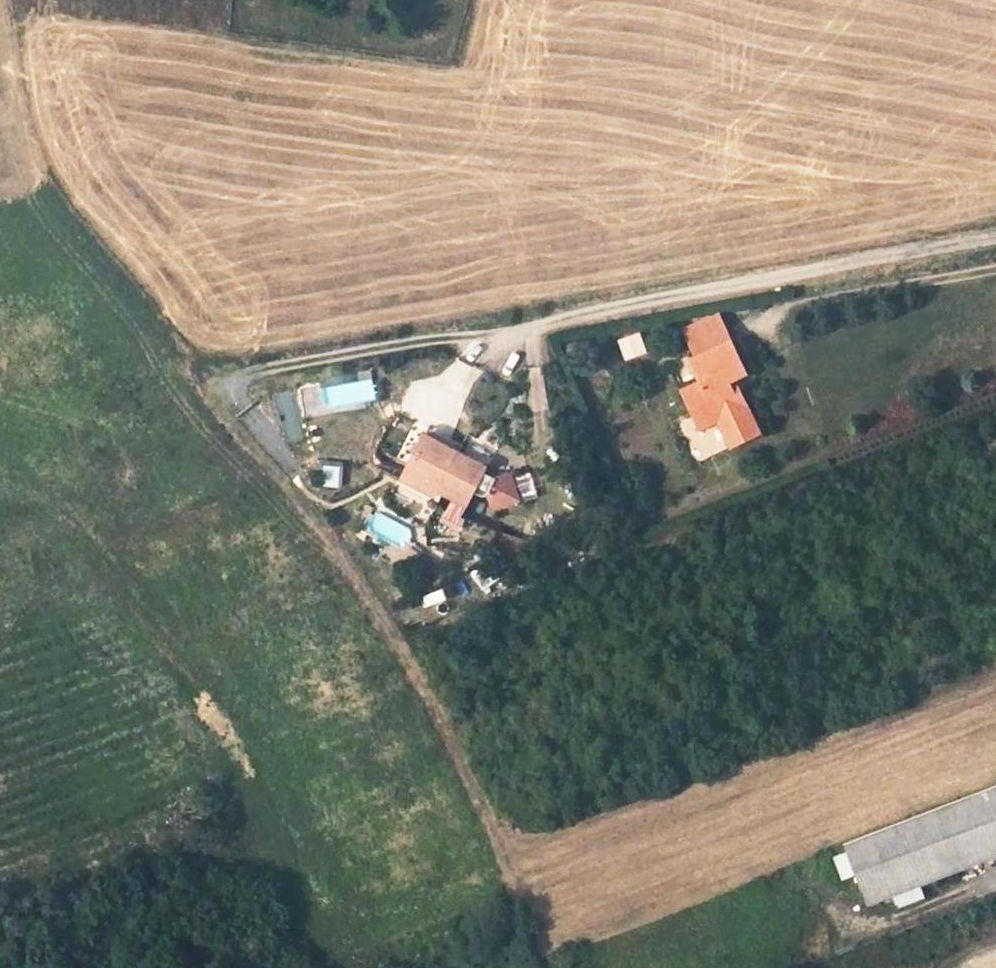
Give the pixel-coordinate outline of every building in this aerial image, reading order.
[(699,359),(733,344),(721,316),(687,331),(699,359)] [(699,359),(692,361),(703,387),(684,395),(694,418),(701,415),(707,428),(741,412),(729,385),(736,382),(747,377),(733,344),(699,359)] [(729,385),(741,412),(748,409),(736,382),(729,385)] [(701,415),(694,418),(700,431),(707,428),(701,415)] [(468,457),(471,452),(428,431),(425,434),(468,457)] [(497,478),(484,472),(487,467),(468,457),(425,434),(404,473),(439,491),(467,505),(474,492),(482,496),(486,496),(490,495),(493,507),(518,500),(511,475),(497,478)] [(404,473),(400,482),(435,499),(439,491),(404,473)] [(868,907),(995,858),(995,785),(843,843),(868,907)]
